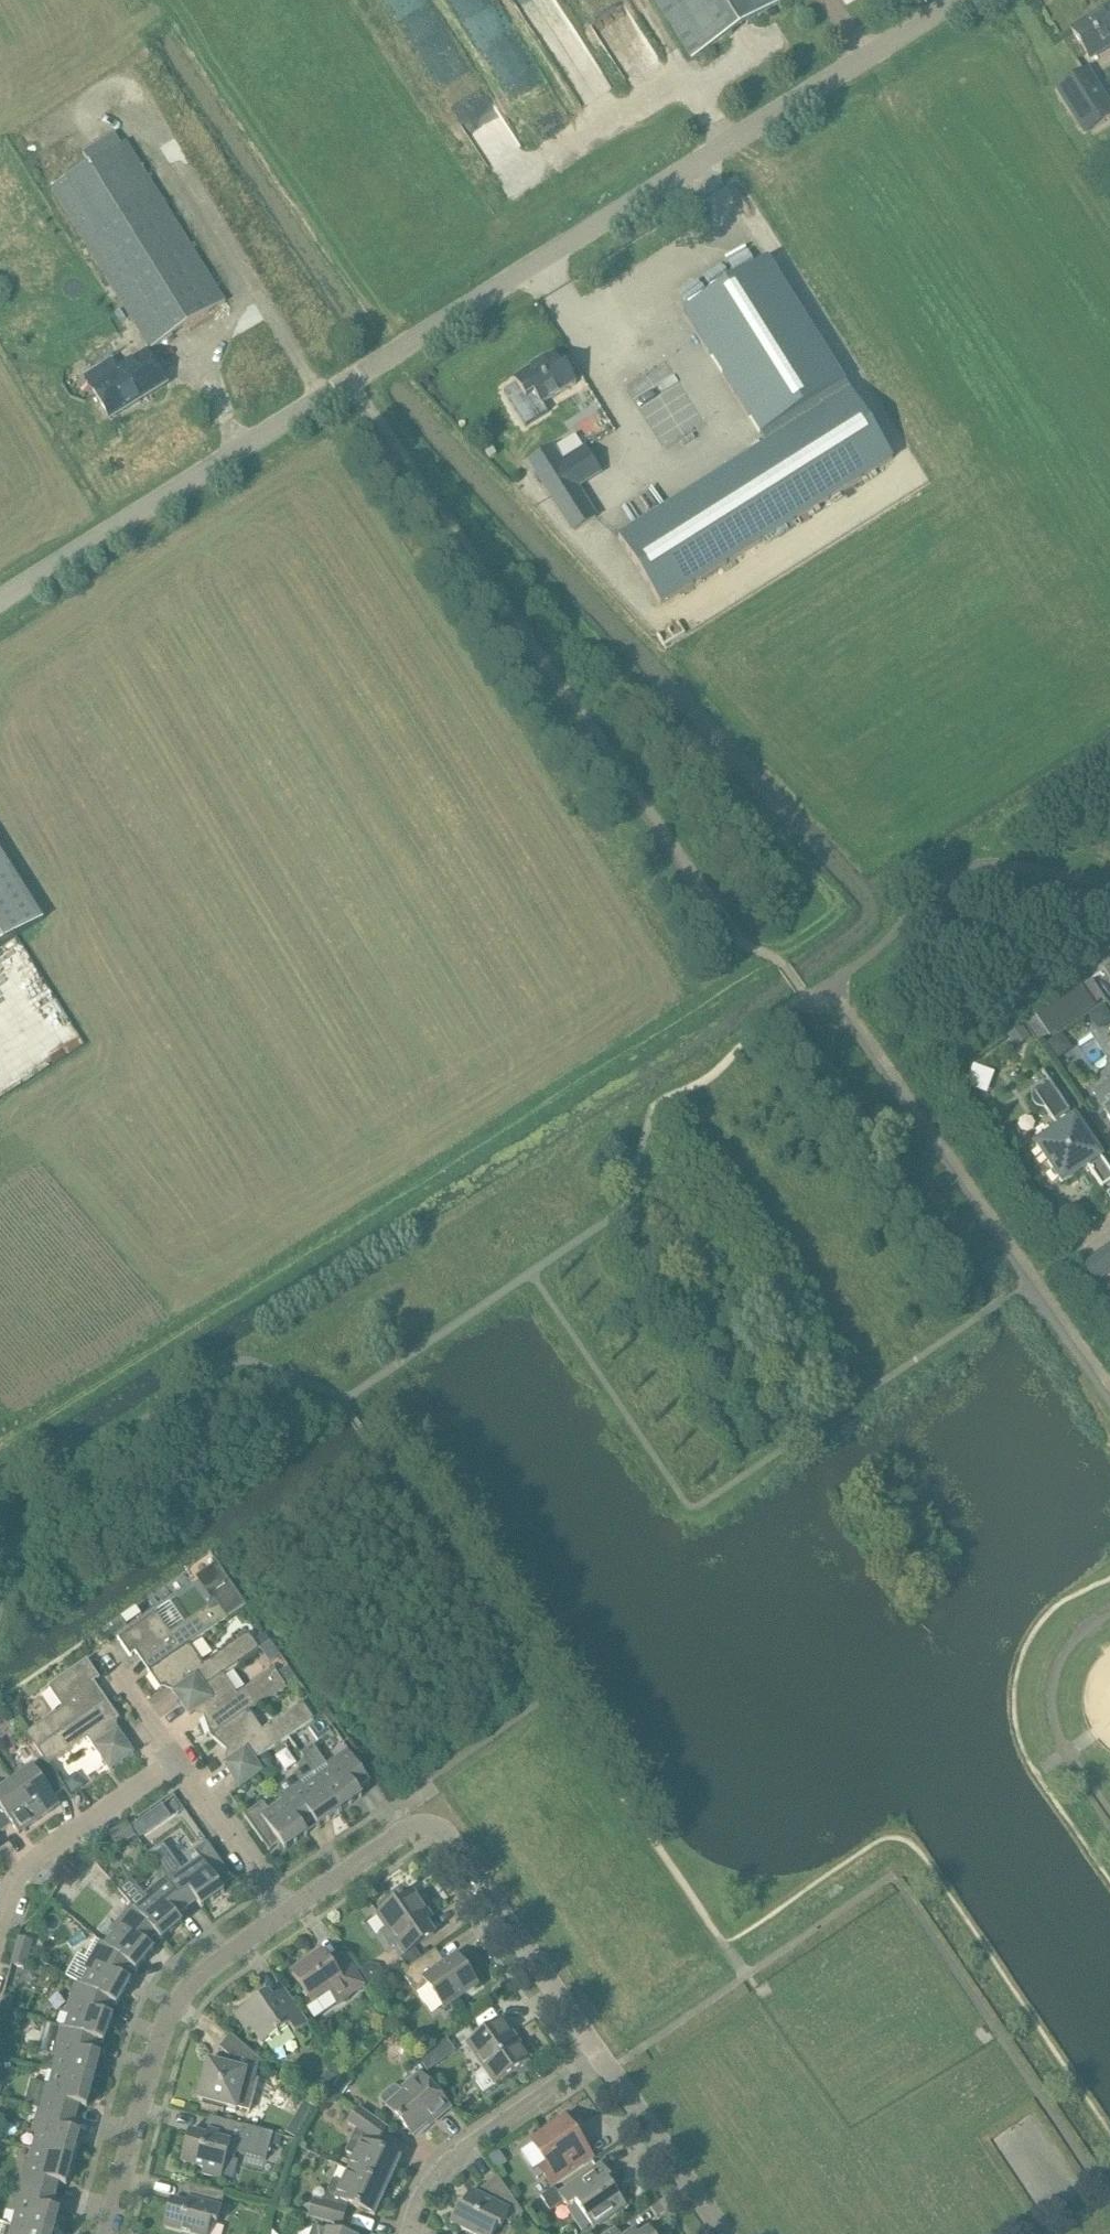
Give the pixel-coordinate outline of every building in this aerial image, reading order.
[(692,59),(786,0),(655,0),(692,59)] [(1072,30),(1089,57),(1109,44),(1109,6),(1072,30)] [(1086,134),(1109,119),(1109,107),(1087,71),(1057,90),(1086,134)] [(226,302),(124,141),(49,188),(151,350),(226,302)] [(767,444),(619,537),(661,605),(893,459),(768,259),(684,312),(767,444)] [(119,373),(92,389),(110,419),(166,384),(146,352),(117,370),(119,373)] [(563,370),(554,356),(514,381),(524,396),(530,392),(539,407),(577,383),(567,367),(563,370)] [(586,449),(562,463),(552,447),(530,461),(555,501),(601,472),(586,449)] [(0,852),(0,946),(43,920),(0,852)] [(1095,1007),(1082,987),(1036,1017),(1048,1035),(1050,1037),(1095,1007)] [(1036,1017),(1028,1022),(1040,1041),(1048,1035),(1036,1017)] [(1008,1036),(1015,1046),(1029,1036),(1023,1026),(1019,1029),(1008,1036)] [(991,1091),(1000,1071),(978,1062),(970,1083),(991,1091)] [(1037,1144),(1050,1165),(1063,1183),(1087,1166),(1102,1188),(1109,1183),(1109,1171),(1103,1161),(1075,1119),(1074,1119),(1068,1110),(1070,1109),(1051,1083),(1048,1085),(1047,1085),(1046,1085),(1045,1085),(1045,1084),(1044,1084),(1043,1084),(1042,1084),(1041,1085),(1040,1085),(1039,1085),(1038,1085),(1037,1086),(1036,1086),(1036,1087),(1035,1087),(1035,1088),(1034,1088),(1034,1089),(1033,1089),(1033,1090),(1032,1091),(1032,1092),(1032,1093),(1031,1094),(1031,1095),(1031,1096),(1031,1097),(1031,1098),(1032,1099),(1032,1100),(1032,1101),(1033,1101),(1033,1102),(1034,1103),(1034,1104),(1035,1104),(1035,1105),(1036,1105),(1036,1106),(1037,1106),(1038,1106),(1039,1107),(1040,1107),(1041,1107),(1042,1107),(1042,1108),(1043,1108),(1044,1108),(1053,1120),(1054,1120),(1060,1129),(1037,1144)] [(1094,1094),(1106,1111),(1105,1112),(1109,1120),(1109,1083),(1094,1094)] [(1107,1273),(1096,1258),(1084,1266),(1095,1282),(1107,1274),(1107,1273)] [(211,1584),(224,1575),(217,1564),(204,1574),(211,1584)] [(235,1588),(232,1587),(217,1597),(216,1602),(171,1633),(156,1613),(118,1639),(130,1657),(136,1653),(149,1673),(150,1673),(228,1618),(247,1605),(235,1588)] [(228,1618),(149,1673),(161,1690),(168,1685),(181,1704),(260,1649),(255,1642),(249,1633),(204,1664),(191,1644),(228,1618)] [(266,1634),(255,1642),(260,1649),(272,1641),(266,1634)] [(260,1649),(181,1704),(189,1716),(200,1708),(211,1737),(286,1685),(278,1674),(274,1669),(237,1695),(224,1675),(260,1649)] [(26,1733),(38,1750),(108,1701),(95,1682),(100,1678),(88,1660),(49,1687),(63,1708),(26,1733)] [(289,1667),(278,1674),(286,1685),(297,1677),(289,1667)] [(286,1685),(211,1737),(234,1757),(223,1764),(231,1776),(255,1760),(256,1760),(315,1719),(303,1703),(263,1730),(249,1711),(286,1685)] [(38,1750),(44,1759),(50,1765),(88,1738),(110,1771),(134,1754),(113,1723),(120,1719),(108,1701),(38,1750)] [(20,1703),(11,1708),(17,1718),(22,1714),(23,1708),(20,1703)] [(363,1797),(358,1790),(370,1782),(357,1764),(349,1751),(328,1766),(314,1745),(301,1754),(304,1759),(340,1812),(356,1801),(363,1797)] [(273,1759),(268,1752),(257,1760),(265,1771),(272,1766),(273,1759)] [(33,1768),(13,1782),(40,1820),(60,1805),(55,1797),(66,1789),(58,1777),(54,1771),(50,1765),(49,1766),(44,1759),(32,1767),(33,1768)] [(297,1775),(276,1789),(303,1828),(313,1821),(318,1828),(340,1812),(304,1759),(297,1775)] [(262,1769),(255,1760),(231,1776),(240,1788),(264,1772),(262,1769)] [(77,1774),(64,1782),(73,1794),(85,1786),(77,1774)] [(6,1817),(19,1834),(40,1820),(13,1782),(0,1791),(0,1821),(6,1817)] [(307,1835),(303,1828),(276,1789),(275,1790),(283,1802),(270,1811),(264,1802),(244,1816),(266,1847),(277,1839),(285,1850),(307,1835)] [(163,1805),(132,1826),(141,1838),(171,1817),(163,1805)] [(134,1833),(127,1823),(109,1835),(117,1846),(134,1833)] [(147,1851),(166,1878),(187,1909),(197,1902),(202,1909),(224,1893),(221,1888),(233,1880),(208,1843),(196,1851),(201,1859),(183,1872),(162,1841),(147,1851)] [(182,1924),(177,1918),(187,1909),(166,1878),(144,1897),(147,1900),(136,1909),(136,1910),(162,1941),(182,1924)] [(431,1918),(412,1891),(403,1897),(401,1895),(398,1898),(399,1900),(378,1915),(390,1933),(406,1954),(414,1949),(434,1935),(426,1922),(431,1918)] [(161,1942),(162,1941),(136,1910),(136,1909),(132,1906),(111,1931),(115,1934),(106,1945),(105,1945),(131,1966),(137,1971),(154,1951),(148,1946),(156,1936),(161,1942)] [(16,1951),(28,1954),(32,1941),(19,1937),(16,1951)] [(123,1979),(131,1966),(105,1945),(106,1945),(101,1942),(85,1970),(89,1973),(81,1985),(110,2003),(117,2006),(130,1983),(123,1979)] [(406,1954),(401,1958),(409,1969),(422,1960),(414,1949),(406,1954)] [(28,1954),(16,1951),(12,1965),(25,1968),(28,1954)] [(331,1966),(322,1953),(293,1974),(313,2004),(330,1992),(338,2004),(366,1985),(345,1956),(331,1966)] [(438,1964),(431,1953),(422,1960),(409,1969),(402,1973),(415,1991),(427,1983),(445,2009),(460,1998),(478,1986),(457,1955),(445,1963),(443,1961),(438,1964)] [(378,1965),(369,1964),(362,1969),(361,1977),(366,1985),(374,1986),(382,1981),(383,1973),(378,1965)] [(110,2003),(81,1985),(77,1983),(66,2014),(70,2015),(66,2029),(61,2027),(61,2028),(80,2034),(104,2043),(113,2018),(105,2015),(110,2003)] [(298,2007),(285,1989),(284,1990),(287,1995),(275,2003),(268,1993),(236,2015),(247,2031),(252,2028),(263,2045),(290,2026),(295,2034),(309,2024),(298,2007)] [(14,2016),(15,2012),(0,2008),(0,2023),(14,2016)] [(496,2085),(531,2061),(502,2019),(467,2044),(485,2070),(476,2076),(476,2081),(485,2093),(496,2085)] [(104,2044),(104,2043),(80,2034),(61,2028),(54,2025),(51,2025),(44,2053),(58,2057),(54,2071),(94,2082),(100,2056),(93,2054),(96,2041),(104,2044)] [(231,2035),(220,2048),(224,2052),(221,2064),(208,2061),(198,2100),(251,2113),(260,2078),(256,2077),(260,2060),(231,2035)] [(430,2051),(418,2059),(427,2071),(439,2063),(430,2051)] [(334,2068),(325,2081),(333,2086),(342,2074),(334,2068)] [(94,2082),(54,2071),(50,2086),(46,2085),(40,2109),(76,2119),(79,2106),(87,2108),(94,2082)] [(436,2091),(420,2073),(410,2082),(412,2084),(388,2106),(413,2135),(436,2115),(439,2118),(450,2108),(436,2091)] [(353,2082),(343,2074),(333,2088),(343,2095),(353,2082)] [(329,2102),(336,2102),(340,2097),(331,2091),(325,2100),(329,2102)] [(298,2115),(309,2121),(315,2111),(304,2104),(298,2115)] [(76,2119),(40,2109),(33,2134),(37,2135),(34,2149),(73,2159),(80,2133),(72,2132),(76,2119)] [(356,2156),(349,2170),(388,2188),(400,2160),(374,2147),(376,2144),(387,2128),(360,2109),(349,2124),(357,2129),(346,2152),(356,2156)] [(255,2128),(210,2117),(205,2136),(189,2132),(181,2162),(204,2168),(202,2174),(222,2179),(231,2144),(250,2149),(255,2128)] [(593,2161),(577,2137),(579,2131),(573,2122),(567,2122),(566,2120),(533,2143),(546,2161),(539,2166),(554,2188),(554,2187),(581,2169),(593,2161)] [(73,2159),(34,2149),(30,2163),(26,2162),(19,2187),(55,2196),(58,2183),(66,2186),(73,2159)] [(499,2150),(488,2158),(494,2167),(505,2159),(499,2150)] [(584,2176),(558,2194),(564,2201),(569,2208),(576,2203),(594,2228),(608,2218),(626,2206),(608,2180),(612,2178),(602,2163),(584,2176)] [(375,2216),(388,2188),(349,2170),(343,2184),(334,2179),(324,2202),(314,2200),(310,2217),(342,2226),(346,2208),(348,2204),(375,2216)] [(498,2177),(475,2193),(471,2191),(463,2208),(459,2206),(450,2223),(472,2233),(494,2233),(498,2227),(501,2228),(506,2218),(511,2225),(525,2215),(498,2177)] [(192,2185),(187,2205),(171,2201),(164,2228),(185,2233),(188,2233),(209,2233),(212,2223),(217,2224),(225,2194),(192,2185)] [(13,2227),(39,2233),(53,2233),(60,2211),(52,2209),(55,2196),(19,2187),(13,2211),(17,2212),(13,2227)] [(554,2188),(541,2197),(545,2203),(558,2194),(554,2187),(554,2188)] [(291,2199),(280,2196),(277,2208),(288,2211),(291,2199)] [(13,2227),(0,2223),(0,2233),(39,2233),(13,2227)]
